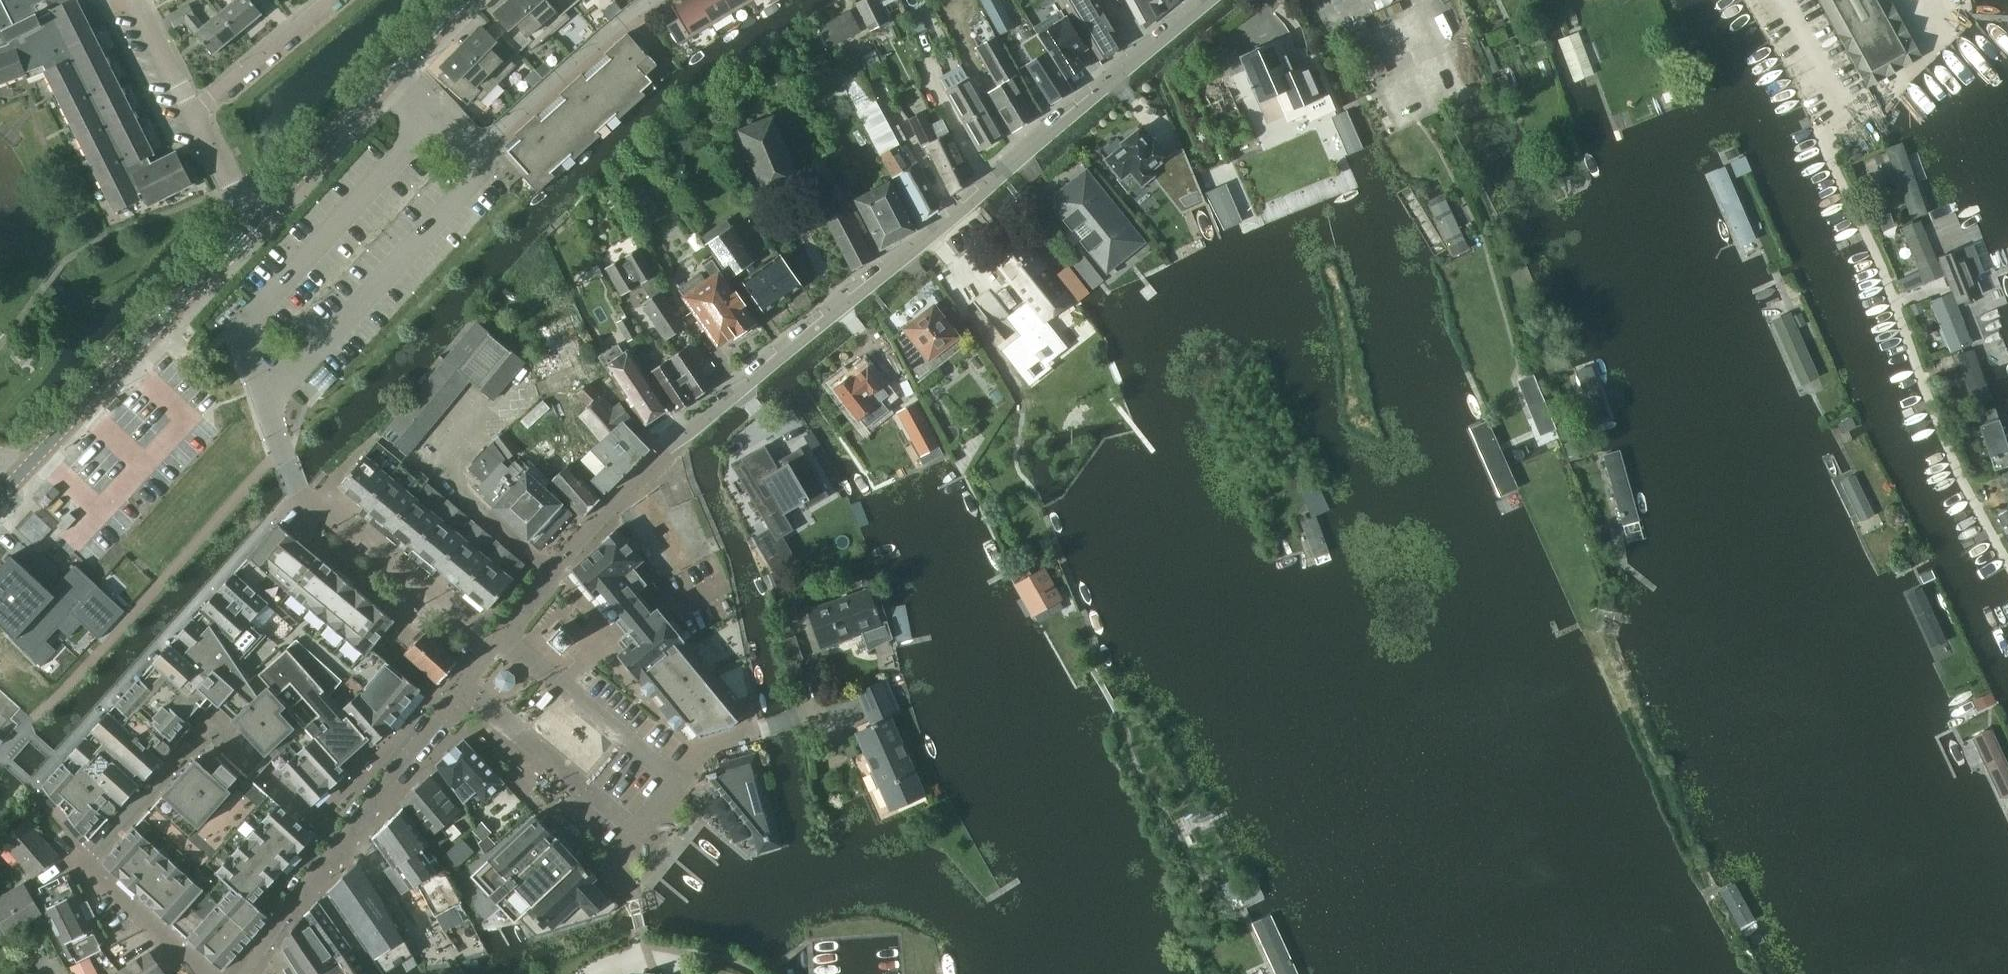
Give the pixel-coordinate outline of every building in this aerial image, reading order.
[(19,77),(28,72),(45,66),(46,69),(45,70),(116,212),(141,200),(141,201),(143,200),(140,194),(142,193),(149,205),(148,206),(193,184),(177,152),(152,164),(149,157),(155,154),(78,0),(0,0),(0,84),(19,77)] [(239,33),(263,14),(252,0),(232,0),(233,1),(221,11),(239,33)] [(493,25),(520,53),(528,46),(533,51),(551,34),(521,0),(512,0),(496,14),(500,19),(493,25)] [(551,34),(570,18),(566,13),(574,6),(570,0),(521,0),(551,34)] [(713,25),(698,0),(685,0),(673,7),(680,18),(668,25),(680,45),(713,25)] [(734,13),(726,0),(698,0),(713,25),(734,13)] [(754,1),(754,0),(726,0),(734,13),(754,1)] [(856,4),(870,31),(890,21),(880,0),(864,0),(856,4)] [(1001,35),(1015,27),(1000,0),(982,0),(1001,35)] [(1068,10),(1099,62),(1125,46),(1097,0),(1062,0),(1068,10)] [(1140,23),(1161,11),(1157,3),(1163,0),(1127,0),(1140,23)] [(1872,85),(1922,57),(1890,0),(1818,0),(1867,87),(1872,85)] [(239,33),(221,11),(204,25),(196,16),(191,4),(169,15),(175,27),(186,21),(214,54),(239,33)] [(851,11),(819,28),(829,48),(861,31),(851,11)] [(1062,11),(1034,29),(1066,78),(1083,66),(1075,55),(1076,54),(1085,49),(1086,48),(1062,11)] [(512,61),(520,53),(493,25),(486,32),(482,27),(462,47),(499,83),(517,66),(512,61)] [(648,56),(641,48),(628,33),(606,53),(607,54),(584,75),(583,74),(561,94),(562,95),(539,116),(538,114),(516,134),(521,140),(508,151),(528,173),(524,177),(538,192),(556,176),(552,172),(572,155),(576,159),(602,136),(598,132),(617,114),(621,119),(647,95),(643,91),(654,82),(647,75),(658,65),(649,55),(648,56)] [(1038,36),(1024,45),(1034,59),(1026,65),(1026,66),(1052,105),(1074,91),(1073,89),(1048,51),(1038,36)] [(989,92),(1012,131),(1036,117),(1013,78),(1017,75),(995,37),(976,48),(998,87),(989,92)] [(1276,41),(1239,57),(1257,98),(1280,88),(1291,113),(1305,107),(1310,120),(1335,110),(1329,96),(1323,99),(1307,63),(1292,69),(1287,56),(1283,57),(1276,41)] [(482,101),(499,83),(462,47),(442,67),(447,71),(441,78),(439,77),(438,78),(469,105),(477,97),(482,101)] [(981,150),(1003,137),(976,92),(969,77),(946,91),(981,150)] [(876,101),(859,110),(894,177),(913,165),(876,101)] [(938,138),(924,111),(910,118),(924,146),(927,144),(953,195),(972,177),(950,132),(938,138)] [(1363,148),(1347,111),(1333,117),(1348,154),(1363,148)] [(765,195),(800,181),(774,115),(739,129),(765,195)] [(1150,144),(1139,131),(1123,143),(1125,146),(1108,160),(1121,177),(1118,179),(1128,192),(1139,183),(1142,187),(1154,177),(1156,180),(1166,172),(1177,198),(1195,191),(1179,151),(1167,155),(1155,140),(1150,144)] [(1903,142),(1886,148),(1911,220),(1928,214),(1903,142)] [(914,165),(894,177),(918,225),(943,207),(918,162),(914,165)] [(1731,179),(1712,187),(1737,245),(1756,238),(1731,179)] [(881,250),(899,240),(917,231),(891,181),(855,199),(881,250)] [(1073,210),(1063,218),(1073,231),(1075,229),(1083,238),(1080,240),(1090,252),(1094,248),(1107,263),(1109,261),(1134,240),(1087,183),(1074,193),(1075,194),(1066,202),(1073,210)] [(1479,248),(1455,190),(1435,199),(1459,256),(1479,248)] [(827,220),(835,235),(853,271),(874,261),(861,235),(867,232),(856,211),(851,214),(849,209),(827,220)] [(1895,225),(1890,216),(1877,222),(1881,231),(1895,225)] [(1925,284),(1945,276),(1921,220),(1902,229),(1925,284)] [(734,225),(707,244),(731,278),(739,273),(755,262),(758,260),(734,225)] [(1022,236),(994,258),(1009,277),(1015,286),(1027,301),(1029,303),(1012,317),(1011,318),(1025,335),(1010,348),(1026,368),(1040,358),(1041,360),(1043,358),(1047,362),(1066,347),(1045,322),(1047,320),(1073,300),(1022,236)] [(1939,258),(1957,304),(1984,294),(1976,275),(1984,272),(1972,244),(1939,258)] [(663,289),(655,275),(656,274),(639,247),(605,268),(622,295),(642,283),(651,298),(642,303),(667,340),(687,327),(663,290),(663,289)] [(780,254),(743,280),(766,312),(803,286),(780,254)] [(1069,265),(1064,269),(1057,274),(1078,302),(1080,300),(1090,293),(1069,265)] [(684,294),(719,344),(733,334),(743,336),(752,329),(754,322),(741,304),(743,303),(736,294),(735,295),(718,271),(706,279),(701,273),(680,288),(684,294)] [(1918,285),(1915,276),(1903,281),(1906,290),(1918,285)] [(1930,301),(1951,353),(1973,344),(1952,292),(1930,301)] [(1913,316),(1925,311),(1921,302),(1910,307),(1913,316)] [(917,384),(965,346),(935,307),(918,320),(914,321),(911,323),(909,326),(892,340),(917,384)] [(629,341),(638,336),(627,316),(617,322),(629,341)] [(1817,374),(1790,316),(1770,326),(1795,383),(1817,374)] [(445,359),(470,380),(494,400),(526,361),(477,320),(445,359)] [(624,353),(618,343),(599,356),(605,364),(645,424),(669,408),(629,349),(624,353)] [(668,359),(696,400),(714,386),(686,346),(668,359)] [(1974,348),(1957,354),(1974,406),(1992,399),(1974,348)] [(459,393),(470,380),(445,359),(434,372),(459,393)] [(678,413),(696,400),(668,359),(650,372),(678,413)] [(1583,362),(1564,368),(1583,421),(1602,414),(1583,362)] [(883,386),(869,368),(854,380),(852,378),(850,379),(846,375),(836,383),(839,388),(837,389),(861,419),(890,396),(882,386),(883,386)] [(449,405),(459,393),(434,372),(424,384),(449,405)] [(590,383),(577,395),(589,408),(581,415),(603,441),(584,459),(599,476),(594,480),(606,493),(606,494),(651,449),(647,444),(625,422),(632,416),(621,402),(613,408),(602,396),(590,383)] [(439,417),(449,405),(424,384),(414,396),(439,417)] [(429,430),(439,417),(414,396),(404,409),(429,430)] [(916,403),(898,413),(913,440),(921,455),(939,445),(916,403)] [(1977,413),(1995,470),(2007,467),(2007,446),(1996,407),(1977,413)] [(419,442),(429,430),(404,409),(393,421),(419,442)] [(1500,496),(1519,488),(1488,419),(1470,428),(1500,496)] [(408,455),(419,442),(393,421),(383,434),(408,455)] [(507,460),(520,451),(506,432),(493,441),(507,460)] [(365,507),(403,461),(378,440),(340,487),(365,507)] [(745,462),(735,468),(752,497),(765,519),(778,540),(795,530),(790,521),(785,513),(805,501),(809,508),(830,496),(803,450),(777,464),(773,458),(766,446),(743,460),(745,462)] [(488,448),(469,469),(484,483),(480,487),(487,494),(484,498),(529,540),(540,550),(573,513),(563,503),(516,460),(509,468),(503,462),(488,448)] [(1623,459),(1605,464),(1621,523),(1640,518),(1623,459)] [(403,461),(365,507),(389,528),(428,482),(403,461)] [(570,464),(551,482),(576,509),(583,517),(601,498),(570,464)] [(1876,515),(1852,469),(1832,479),(1854,525),(1876,515)] [(414,548),(452,502),(428,482),(389,528),(414,548)] [(438,568),(476,522),(470,517),(465,522),(458,516),(462,510),(452,502),(414,548),(438,568)] [(36,546),(53,529),(35,512),(17,530),(36,546)] [(1331,557),(1314,514),(1300,519),(1316,563),(1331,557)] [(497,549),(497,548),(489,542),(494,537),(476,522),(438,568),(463,589),(497,549)] [(279,524),(202,610),(251,682),(261,675),(288,647),(372,743),(373,744),(393,727),(391,724),(420,689),(371,648),(394,620),(302,544),(279,524)] [(637,678),(685,639),(679,633),(679,634),(671,624),(672,623),(659,608),(654,612),(645,601),(661,588),(639,563),(643,560),(617,529),(603,540),(606,543),(573,570),(596,598),(597,597),(628,634),(621,639),(628,647),(619,656),(637,678)] [(497,549),(463,589),(488,610),(514,580),(512,578),(525,563),(501,543),(497,548),(497,549)] [(12,555),(0,569),(0,623),(33,656),(73,614),(100,639),(126,611),(76,565),(61,581),(36,557),(26,567),(12,555)] [(1018,584),(1016,585),(1034,617),(1036,616),(1064,600),(1045,568),(1018,584)] [(865,589),(809,609),(823,647),(863,633),(869,652),(894,639),(888,621),(883,623),(871,590),(877,588),(873,577),(862,581),(865,589)] [(1954,654),(1923,591),(1908,598),(1939,661),(1954,654)] [(48,781),(45,784),(91,840),(194,725),(188,720),(210,696),(234,718),(311,805),(347,773),(343,769),(307,729),(290,710),(279,698),(270,686),(261,675),(251,682),(202,610),(141,678),(60,768),(53,776),(48,781)] [(563,650),(575,638),(563,626),(551,638),(563,650)] [(440,683),(459,662),(427,631),(407,652),(440,683)] [(741,717),(685,639),(637,678),(686,740),(691,737),(691,739),(731,728),(731,725),(741,717)] [(288,647),(261,675),(270,686),(279,698),(290,710),(307,729),(343,769),(372,743),(288,647)] [(496,685),(498,688),(501,690),(504,690),(507,690),(510,689),(513,687),(515,684),(515,680),(515,677),(513,674),(510,671),(507,670),(504,670),(500,671),(498,673),(496,675),(494,679),(495,682),(496,685)] [(891,810),(927,794),(892,716),(902,712),(888,679),(859,692),(873,725),(857,733),(891,810)] [(1992,694),(1977,701),(1973,703),(1976,708),(1978,713),(1997,704),(1992,694)] [(1973,739),(1999,799),(2007,795),(2007,762),(2002,751),(1992,729),(1982,734),(1973,739)] [(485,800),(505,782),(465,739),(437,764),(465,803),(477,792),(485,800)] [(315,834),(223,752),(208,769),(196,759),(104,862),(119,876),(224,970),(229,964),(271,917),(254,902),(315,834)] [(723,770),(708,774),(710,776),(710,777),(751,827),(758,852),(782,845),(757,754),(721,764),(723,770)] [(431,776),(401,803),(405,807),(417,822),(431,838),(428,840),(430,843),(433,849),(450,836),(442,828),(461,812),(446,793),(431,776)] [(404,807),(373,837),(375,839),(380,846),(386,854),(394,866),(385,871),(403,895),(419,884),(430,903),(434,910),(437,917),(444,928),(462,918),(468,915),(442,867),(443,866),(432,850),(433,849),(430,843),(428,840),(416,823),(404,807)] [(536,816),(472,876),(515,922),(520,918),(533,905),(534,906),(580,863),(537,816),(536,816)] [(32,878),(58,855),(27,820),(1,842),(32,878)] [(482,821),(473,829),(483,839),(492,831),(482,821)] [(463,838),(453,847),(459,853),(469,844),(463,838)] [(469,844),(459,853),(465,859),(475,851),(469,844)] [(453,847),(444,855),(450,862),(459,853),(453,847)] [(459,853),(450,862),(456,868),(465,859),(459,853)] [(327,893),(367,950),(369,949),(384,973),(385,973),(414,954),(405,937),(388,909),(392,907),(368,872),(360,860),(327,893)] [(587,871),(580,863),(534,906),(533,905),(520,918),(536,935),(610,913),(619,905),(595,879),(597,877),(589,868),(587,871)] [(67,879),(65,875),(40,887),(42,892),(37,894),(70,960),(75,958),(77,962),(103,950),(101,945),(105,943),(72,877),(67,879)] [(1229,901),(1241,895),(1233,880),(1222,886),(1229,901)] [(44,913),(24,882),(0,897),(0,924),(7,936),(44,913)] [(1735,883),(1720,892),(1742,931),(1757,922),(1735,883)] [(306,917),(345,973),(368,973),(352,949),(327,914),(319,901),(306,917)] [(1268,906),(1251,914),(1277,973),(1298,973),(1268,906)] [(281,947),(286,956),(292,965),(285,969),(288,973),(345,973),(306,917),(281,947)] [(45,931),(33,937),(40,951),(51,945),(45,931)] [(120,972),(122,973),(166,973),(151,952),(120,972)] [(71,966),(74,973),(98,973),(90,957),(71,966)]
